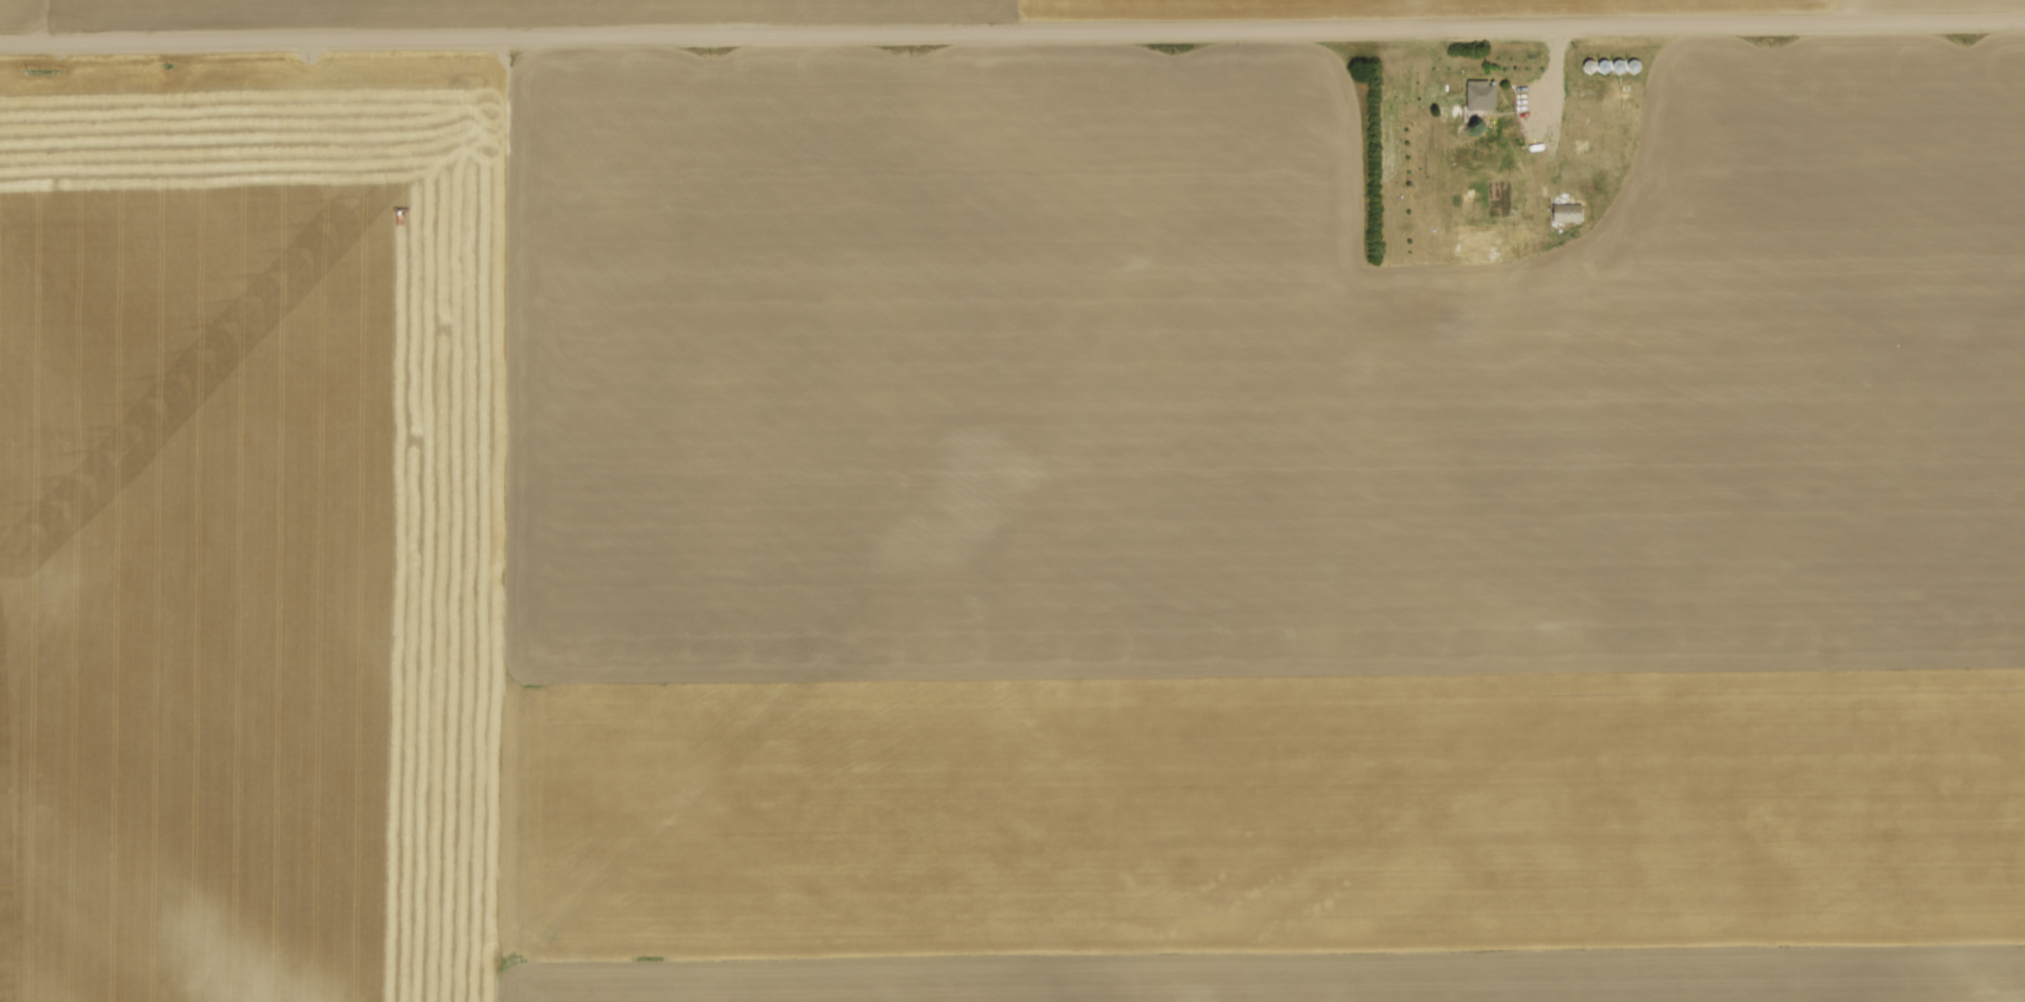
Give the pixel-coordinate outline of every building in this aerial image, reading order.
[(1470,85),(1470,103),(1476,103),(1476,109),(1489,109),(1489,103),(1501,103),(1501,85),(1492,85),(1492,80),(1480,80),(1480,85),(1470,85)] [(1592,141),(1579,141),(1579,152),(1592,152),(1592,141)] [(1555,204),(1584,203),(1585,219),(1555,220),(1555,204)]
